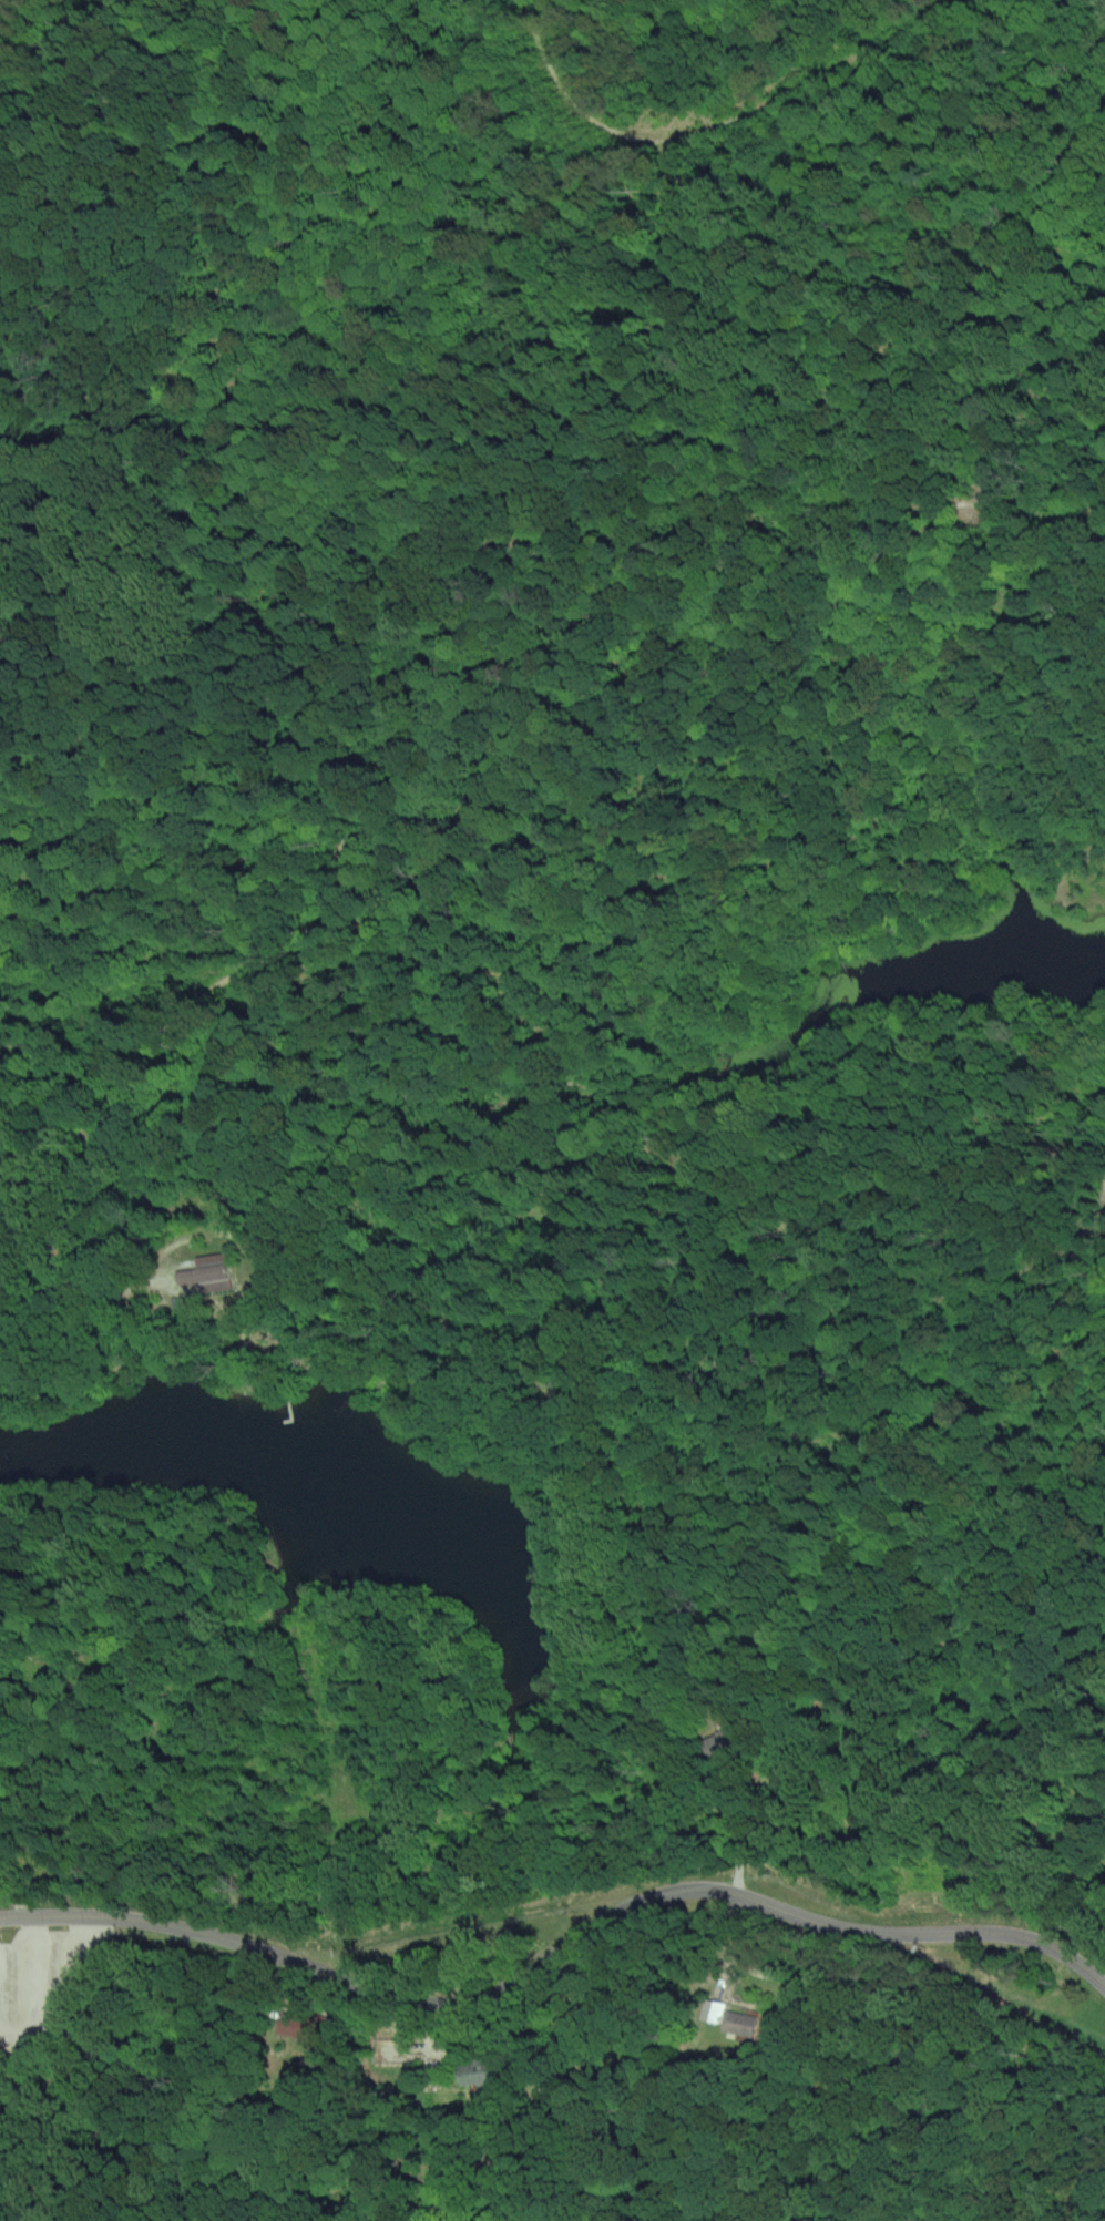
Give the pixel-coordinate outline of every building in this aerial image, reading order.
[(196,1256),(197,1268),(176,1271),(178,1288),(201,1285),(202,1293),(230,1289),(225,1252),(196,1256)] [(702,1756),(725,1748),(720,1731),(696,1739),(702,1756)] [(723,2031),(755,2036),(758,2016),(724,2011),(726,2002),(707,2000),(704,2020),(724,2023),(723,2031)] [(460,2087),(506,2081),(503,2057),(457,2064),(460,2087)]
